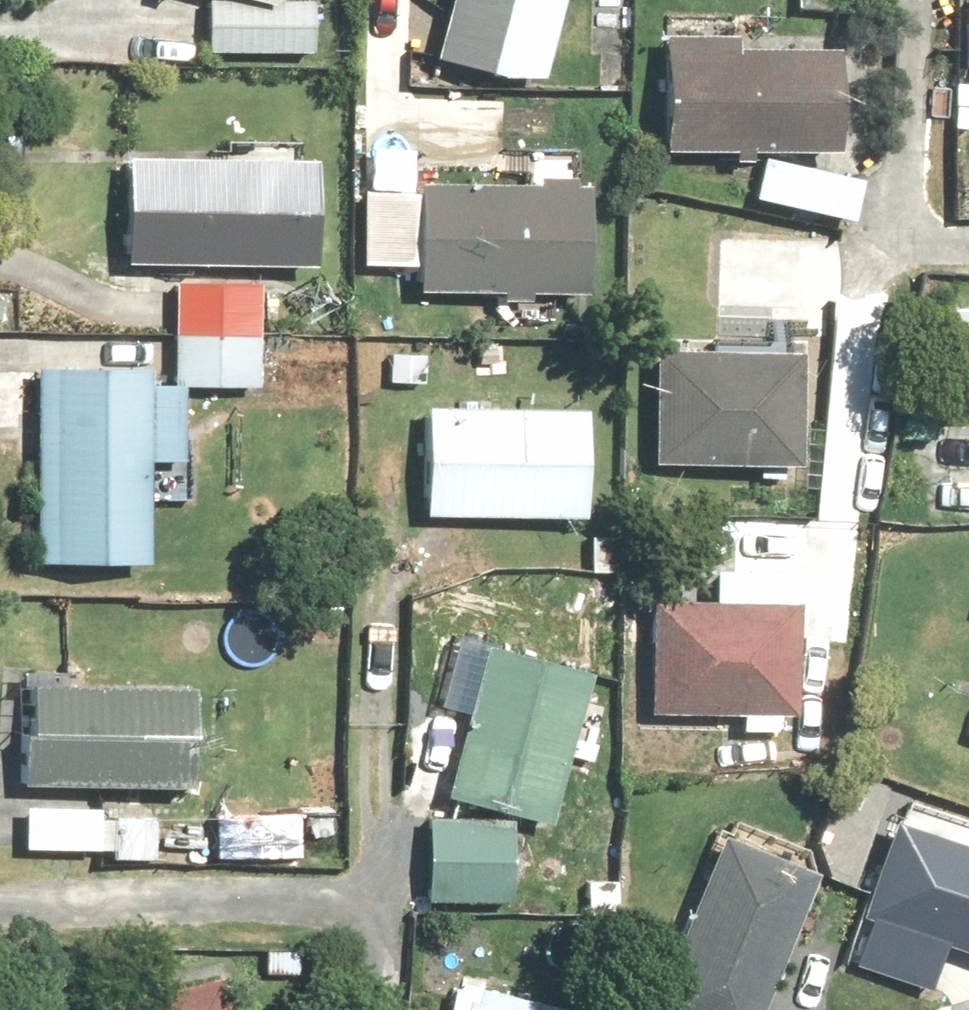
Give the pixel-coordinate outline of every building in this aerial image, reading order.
[(263,1),(264,0),(177,0),(199,6),(199,62),(313,62),(314,2),(263,1)] [(418,64),(527,97),(557,0),(438,0),(418,64)] [(829,55),(652,53),(651,165),(828,167),(829,55)] [(308,164),(109,161),(107,273),(306,277),(308,164)] [(756,170),(746,210),(844,232),(853,192),(756,170)] [(588,190),(358,186),(356,277),(409,278),(409,307),(586,310),(588,190)] [(259,290),(167,288),(165,399),(257,401),(259,290)] [(947,304),(949,427),(968,427),(968,304),(947,304)] [(794,369),(640,365),(636,478),(791,482),(794,369)] [(20,379),(17,568),(138,570),(141,382),(20,379)] [(582,417),(415,414),(413,527),(580,530),(582,417)] [(795,615),(637,613),(636,724),(729,724),(728,755),(794,756),(795,615)] [(433,810),(544,837),(582,680),(472,653),(433,810)] [(6,697),(3,857),(125,860),(126,807),(182,809),(184,701),(6,697)] [(961,746),(968,749),(968,723),(961,746)] [(846,955),(928,984),(946,935),(968,943),(968,844),(894,818),(846,955)] [(501,836),(415,833),(412,900),(499,904),(501,836)] [(640,1009),(759,1009),(808,888),(705,847),(640,1009)] [(217,987),(121,1009),(222,1009),(217,987)] [(464,1009),(579,1009),(469,988),(464,1009)]
